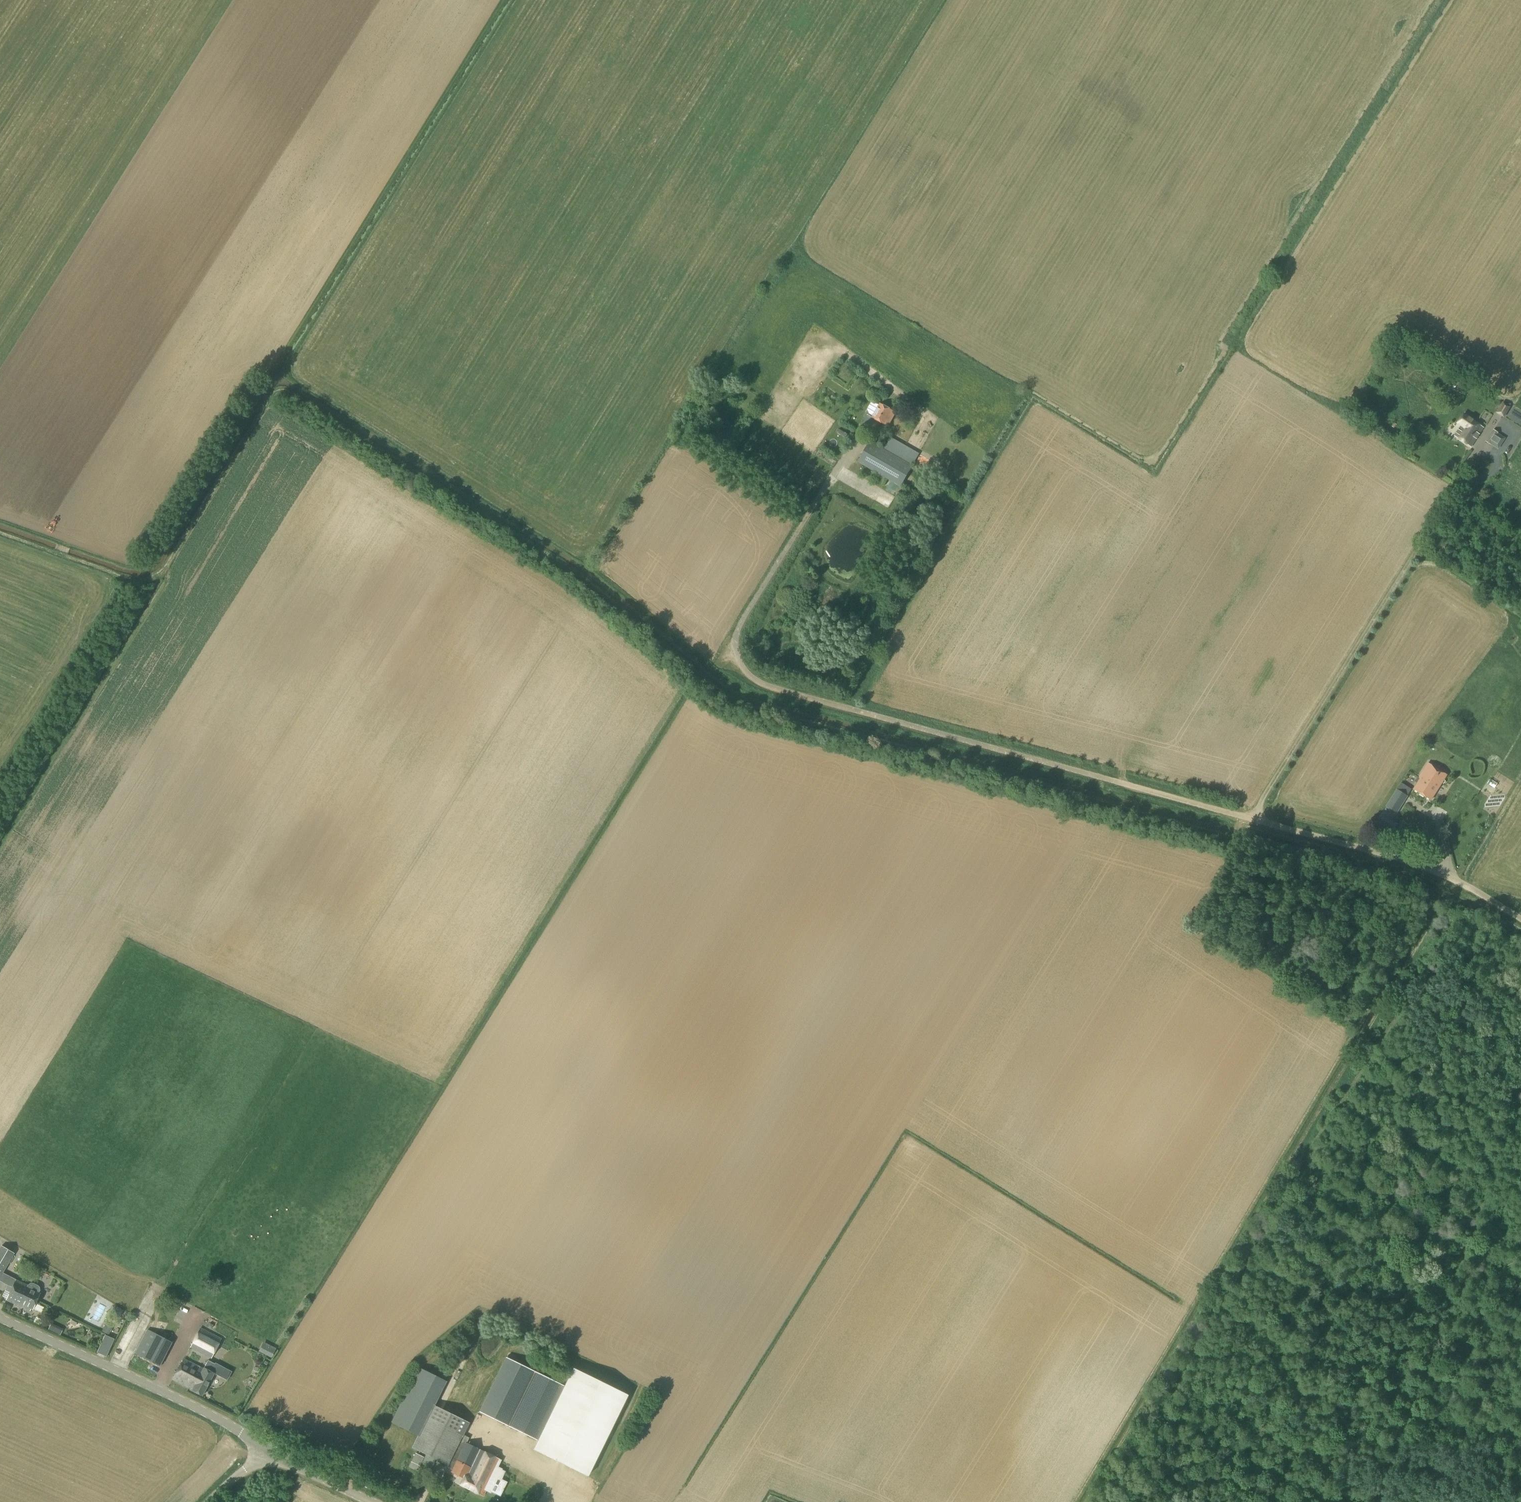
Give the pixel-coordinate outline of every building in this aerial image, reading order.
[(1460,389),(1465,380),(1457,375),(1452,384),(1460,389)] [(1503,418),(1510,407),(1502,402),(1495,413),(1503,418)] [(886,427),(894,414),(879,405),(872,418),(871,419),(873,421),(871,426),(871,427),(876,430),(879,424),(886,427)] [(867,415),(861,426),(869,430),(871,427),(871,426),(873,421),(871,419),(872,418),(867,415)] [(1469,448),(1482,429),(1462,416),(1456,425),(1459,427),(1453,437),(1469,448)] [(1491,446),(1498,434),(1492,430),(1485,442),(1491,446)] [(900,488),(913,466),(870,442),(857,463),(900,488)] [(1419,780),(1412,791),(1429,801),(1445,776),(1427,765),(1418,779),(1419,780)] [(1491,786),(1499,790),(1502,785),(1494,781),(1491,786)] [(1396,814),(1407,796),(1396,789),(1385,807),(1396,814)] [(1,1272),(13,1252),(2,1246),(0,1248),(0,1274),(1,1272)] [(0,1274),(0,1282),(7,1285),(4,1291),(9,1293),(5,1301),(30,1312),(30,1310),(32,1311),(32,1310),(36,1312),(38,1311),(40,1306),(39,1304),(35,1302),(40,1293),(39,1293),(39,1291),(39,1287),(37,1286),(33,1284),(30,1283),(28,1285),(16,1280),(3,1273),(1,1272),(0,1274)] [(191,1315),(211,1323),(213,1316),(194,1308),(191,1315)] [(105,1324),(101,1331),(108,1335),(112,1328),(105,1324)] [(210,1359),(221,1339),(199,1328),(189,1348),(210,1359)] [(158,1367),(171,1342),(146,1329),(133,1354),(158,1367)] [(562,1385),(505,1358),(478,1412),(535,1440),(531,1449),(585,1475),(625,1394),(571,1368),(562,1385)] [(183,1359),(172,1380),(191,1390),(191,1391),(200,1396),(212,1373),(218,1377),(223,1367),(213,1362),(213,1364),(207,1360),(202,1369),(183,1359)] [(396,1420),(420,1431),(446,1377),(433,1371),(427,1384),(416,1378),(396,1420)] [(461,1435),(446,1465),(445,1467),(451,1470),(450,1472),(462,1478),(459,1485),(482,1496),(485,1490),(489,1492),(491,1493),(491,1492),(500,1497),(507,1482),(497,1477),(501,1470),(500,1469),(496,1467),(499,1460),(465,1443),(467,1438),(461,1435)] [(415,1453),(412,1459),(421,1463),(424,1457),(415,1453)]
